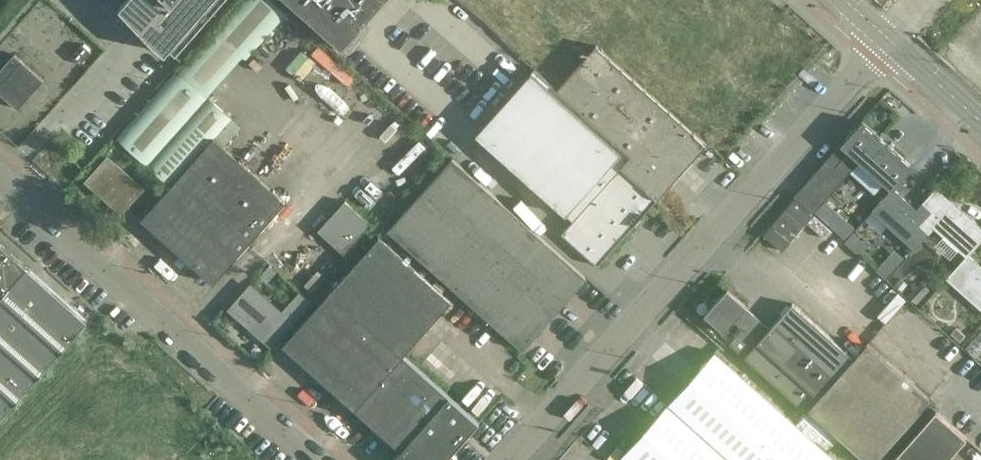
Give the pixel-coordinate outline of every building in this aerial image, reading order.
[(214,282),(286,202),(216,137),(234,117),(210,96),(247,56),(249,58),(290,14),(274,0),(243,0),(120,136),(173,184),(143,217),(214,282)] [(120,5),(176,55),(224,0),(124,0),(120,5)] [(343,45),(382,0),(292,0),(343,45)] [(707,143),(596,42),(558,87),(557,88),(631,154),(621,165),(657,198),(690,162),(707,143)] [(92,51),(83,43),(72,55),(81,63),(92,51)] [(0,68),(0,92),(18,107),(44,79),(14,52),(0,68)] [(557,88),(558,87),(534,67),(476,133),(573,219),(561,232),(598,264),(657,198),(621,165),(631,154),(557,88)] [(842,142),(841,144),(859,160),(884,182),(872,195),(878,201),(890,188),(891,189),(893,187),(894,188),(914,166),(863,120),(842,142)] [(819,168),(795,196),(813,212),(859,160),(841,144),(819,168)] [(128,202),(142,187),(108,157),(88,180),(114,203),(122,194),(129,200),(128,201),(128,202)] [(523,349),(577,289),(587,277),(453,157),(388,229),(523,349)] [(878,201),(871,210),(914,249),(928,233),(919,225),(932,211),(924,203),(918,209),(894,188),(893,187),(891,189),(890,188),(878,201)] [(919,225),(928,233),(934,227),(958,249),(952,256),(959,263),(966,255),(967,256),(968,255),(970,255),(980,243),(980,226),(938,187),(924,203),(932,211),(919,225)] [(347,252),(374,222),(346,197),(319,227),(347,252)] [(451,300),(380,235),(332,289),(404,353),(451,300)] [(87,319),(0,242),(0,416),(87,319)] [(946,277),(980,309),(980,266),(970,255),(968,255),(967,256),(966,255),(959,263),(946,277)] [(38,257),(32,264),(48,279),(54,272),(38,257)] [(334,266),(326,258),(304,282),(313,290),(334,266)] [(311,301),(300,290),(281,311),(251,284),(231,307),(264,337),(278,322),(286,329),(311,301)] [(728,288),(705,313),(725,331),(735,320),(743,327),(729,342),(807,411),(809,409),(866,459),(875,459),(930,398),(868,342),(855,356),(794,302),(770,327),(747,307),(748,305),(728,287),(728,288)] [(332,289),(283,343),(355,407),(401,448),(391,459),(393,459),(444,459),(479,421),(415,364),(332,289)] [(716,351),(623,455),(629,459),(838,459),(716,351)] [(969,436),(938,409),(893,459),(948,459),(969,436)]
